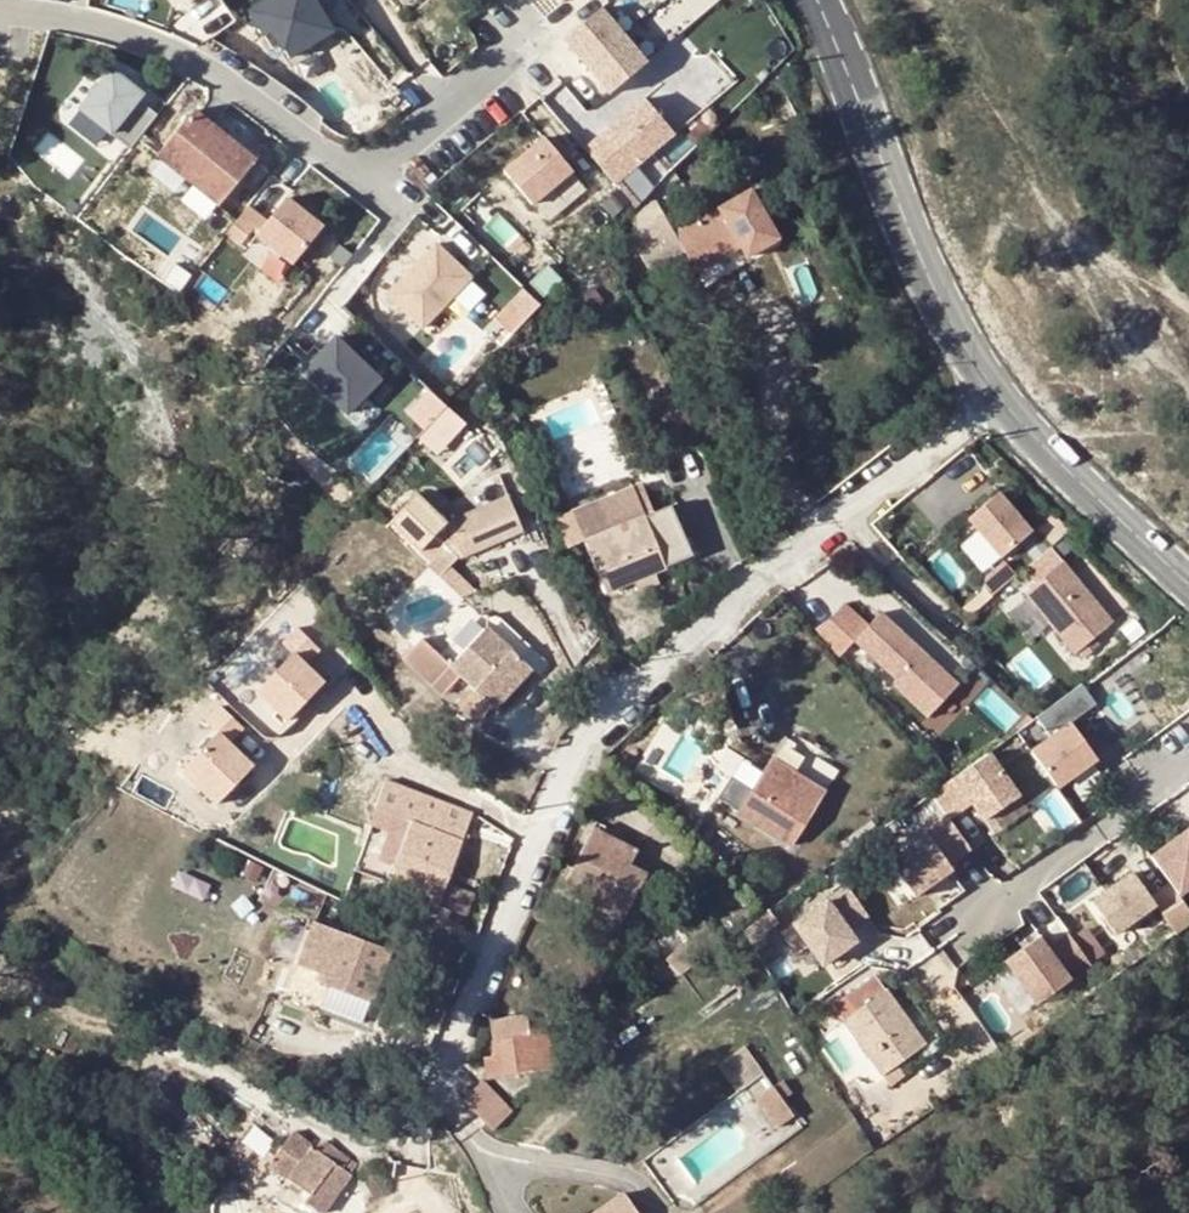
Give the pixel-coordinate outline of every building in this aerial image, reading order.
[(312,0),(265,0),(249,10),(265,37),(273,32),(289,58),(332,32),(312,0)] [(623,34),(601,7),(564,39),(587,66),(623,34)] [(646,61),(623,34),(587,66),(609,93),(646,61)] [(131,150),(158,115),(139,100),(143,94),(111,69),(80,109),(131,150)] [(644,97),(585,148),(614,183),(674,132),(644,97)] [(779,107),(789,126),(799,121),(790,102),(779,107)] [(219,209),(257,161),(195,113),(157,160),(219,209)] [(543,137),(504,171),(532,203),(571,169),(543,137)] [(630,238),(650,274),(685,255),(697,276),(740,251),(746,262),(778,243),(750,195),(675,238),(664,219),(630,238)] [(285,199),(266,222),(256,235),(292,264),(321,228),(285,199)] [(261,218),(247,207),(225,235),(240,246),(251,232),(261,218)] [(266,222),(261,218),(251,232),(256,235),(266,222)] [(470,276),(435,243),(387,293),(422,327),(470,276)] [(544,267),(529,282),(544,297),(559,282),(544,267)] [(544,306),(529,291),(515,306),(530,321),(544,306)] [(377,378),(333,336),(301,370),(345,412),(377,378)] [(431,387),(409,414),(426,428),(420,435),(443,455),(472,421),(431,387)] [(633,490),(592,506),(604,535),(585,543),(605,594),(634,582),(639,594),(656,587),(652,575),(691,560),(677,525),(683,523),(677,506),(645,519),(633,490)] [(1031,533),(998,494),(969,518),(1002,557),(1031,533)] [(442,527),(413,499),(387,527),(430,567),(426,570),(437,581),(453,564),(519,533),(503,499),(442,527)] [(604,535),(592,506),(573,513),(585,543),(604,535)] [(1113,622),(1063,562),(1024,593),(1074,654),(1113,622)] [(869,625),(845,604),(817,635),(837,660),(854,641),(898,681),(893,685),(928,717),(958,683),(880,613),(869,625)] [(484,631),(532,673),(538,667),(491,624),(484,631)] [(496,712),(532,673),(484,631),(451,667),(422,643),(404,661),(442,696),(460,680),(473,693),(465,701),(482,718),(492,709),(496,712)] [(305,650),(264,689),(294,721),(335,682),(305,650)] [(420,692),(409,682),(397,695),(408,706),(420,692)] [(1093,705),(1079,685),(1034,718),(1048,738),(1029,752),(1055,788),(1094,759),(1068,724),(1093,705)] [(224,806),(263,762),(226,729),(187,773),(224,806)] [(836,772),(788,740),(742,814),(793,847),(827,795),(823,792),(836,772)] [(944,816),(947,820),(970,803),(983,821),(1017,796),(986,754),(929,795),(944,816)] [(453,875),(473,816),(386,784),(370,827),(388,833),(407,839),(395,872),(416,880),(411,892),(408,901),(435,911),(439,897),(445,898),(453,875)] [(944,816),(927,828),(953,863),(970,851),(947,820),(944,816)] [(953,863),(927,828),(922,832),(948,867),(953,863)] [(1177,895),(1188,886),(1188,829),(1188,828),(1149,857),(1169,884),(1177,895)] [(592,831),(585,845),(630,868),(637,855),(592,831)] [(948,867),(922,832),(885,859),(914,899),(952,872),(948,867)] [(395,872),(407,839),(388,833),(377,865),(395,872)] [(623,922),(645,876),(630,868),(585,845),(560,891),(623,922)] [(774,868),(756,882),(763,891),(781,877),(774,868)] [(395,872),(390,884),(411,892),(416,880),(395,872)] [(1178,934),(1188,926),(1188,911),(1177,895),(1169,884),(1151,897),(1132,872),(1092,901),(1116,934),(1156,904),(1178,934)] [(481,885),(453,875),(445,898),(473,908),(481,885)] [(663,886),(645,876),(623,922),(641,931),(663,886)] [(848,932),(868,918),(847,889),(783,936),(798,958),(809,949),(823,969),(857,944),(848,932)] [(317,980),(374,999),(390,951),(314,925),(301,964),(320,971),(317,980)] [(707,928),(665,955),(680,979),(721,949),(707,928)] [(1091,967),(1068,934),(1048,949),(1039,938),(1005,963),(1037,1007),(1091,967)] [(831,1007),(887,1086),(902,1075),(895,1065),(923,1045),(875,976),(831,1007)] [(569,1056),(556,1029),(527,1030),(527,1022),(492,1023),(493,1058),(485,1059),(486,1076),(553,1069),(558,1063),(569,1056)] [(765,1075),(746,1049),(719,1067),(738,1094),(765,1075)] [(774,1088),(784,1102),(794,1095),(784,1081),(774,1088)] [(463,1103),(492,1130),(514,1113),(484,1084),(463,1103)] [(777,1131),(795,1117),(784,1102),(774,1088),(755,1102),(777,1131)] [(268,1167),(286,1181),(271,1199),(289,1212),(328,1212),(363,1168),(331,1145),(323,1156),(313,1150),(293,1134),(276,1157),(246,1133),(221,1164),(252,1188),(268,1167)] [(323,1156),(331,1145),(322,1138),(313,1150),(323,1156)] [(621,1195),(595,1212),(634,1212),(621,1195)]
